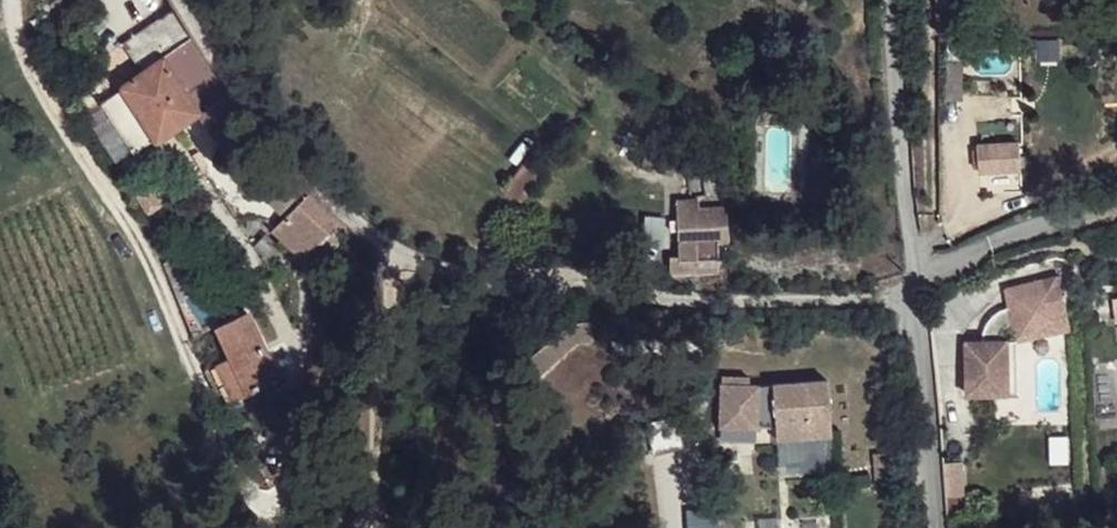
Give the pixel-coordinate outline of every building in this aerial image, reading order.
[(169,7),(117,40),(139,71),(160,58),(190,37),(169,7)] [(190,37),(160,58),(196,117),(226,163),(256,145),(228,98),(190,37)] [(139,71),(117,85),(139,119),(155,145),(196,117),(160,58),(139,71)] [(117,85),(101,98),(123,129),(139,119),(117,85)] [(981,147),(982,170),(1016,168),(1019,150),(981,147)] [(309,189),(281,216),(307,246),(340,217),(309,189)] [(689,195),(675,196),(675,215),(668,215),(668,226),(675,226),(675,252),(665,252),(665,268),(690,267),(693,259),(714,258),(714,240),(725,241),(726,208),(697,207),(698,196),(689,195)] [(1052,270),(998,281),(1003,302),(998,304),(992,308),(985,315),(982,320),(980,326),(979,334),(959,335),(961,388),(986,387),(985,364),(1001,364),(1000,333),(993,333),(995,328),(997,323),(1001,320),(1005,318),(1007,322),(1039,316),(1041,325),(1061,320),(1052,270)] [(237,315),(204,324),(213,349),(230,391),(263,379),(237,315)] [(1039,316),(1007,322),(1009,333),(1041,325),(1039,316)] [(1009,333),(1000,333),(1001,364),(985,365),(986,387),(1011,386),(1009,333)] [(213,349),(196,362),(214,396),(230,391),(213,349)] [(744,376),(717,375),(714,425),(751,427),(752,418),(769,417),(770,439),(825,438),(824,382),(754,384),(744,384),(744,376)]
